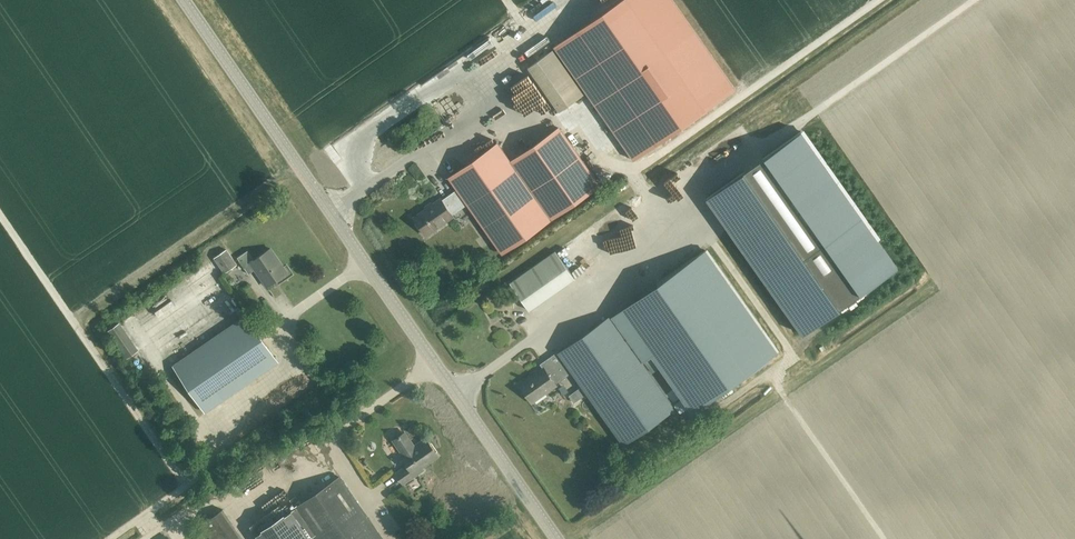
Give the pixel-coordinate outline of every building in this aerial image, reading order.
[(634,160),(735,89),(673,0),(620,0),(554,46),(634,160)] [(552,50),(529,67),(559,112),(583,95),(552,50)] [(449,179),(457,190),(467,204),(501,253),(599,184),(560,128),(511,162),(499,144),(449,179)] [(704,200),(800,336),(895,270),(799,133),(704,200)] [(467,204),(457,190),(442,201),(440,198),(433,204),(432,203),(426,207),(426,208),(414,217),(426,235),(453,216),(452,214),(467,204)] [(626,204),(620,207),(625,219),(631,216),(626,204)] [(226,249),(214,258),(225,273),(237,265),(226,249)] [(246,270),(252,266),(266,286),(287,272),(271,249),(254,260),(247,251),(237,258),(246,270)] [(638,353),(646,365),(654,360),(691,413),(776,353),(704,250),(657,284),(683,322),(638,353)] [(575,278),(555,251),(510,283),(529,310),(575,278)] [(204,411),(210,407),(277,361),(246,317),(179,363),(173,367),(204,411)] [(559,353),(562,357),(572,372),(623,444),(673,409),(609,317),(559,353)] [(519,385),(526,394),(530,401),(534,398),(535,400),(536,400),(535,398),(545,391),(546,393),(557,385),(556,383),(572,372),(562,357),(545,369),(544,367),(519,385)] [(396,473),(403,483),(423,469),(422,467),(438,456),(426,438),(414,446),(405,432),(393,440),(403,455),(401,456),(407,465),(396,473)] [(339,478),(256,535),(259,538),(382,538),(339,478)] [(223,509),(201,524),(211,538),(243,538),(223,509)]
